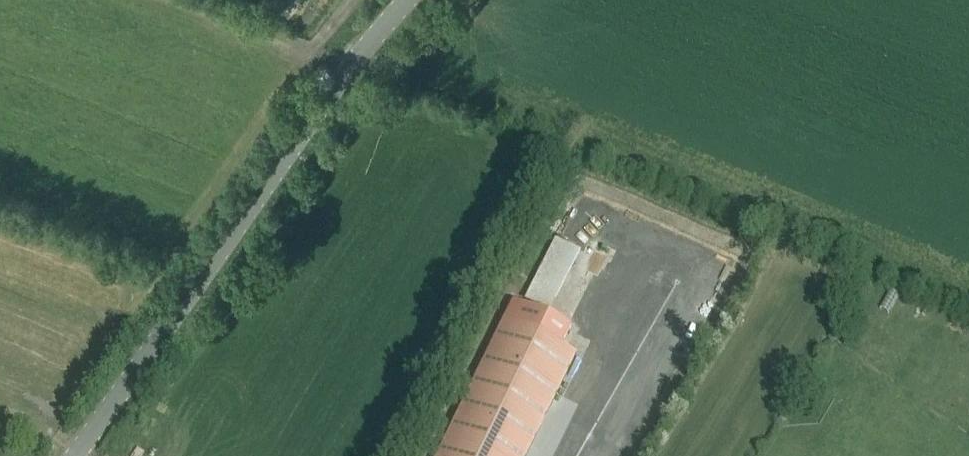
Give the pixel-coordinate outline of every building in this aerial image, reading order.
[(553,240),(522,302),(546,313),(578,252),(553,240)] [(507,305),(434,455),(527,455),(575,356),(561,350),(569,334),(507,305)]
